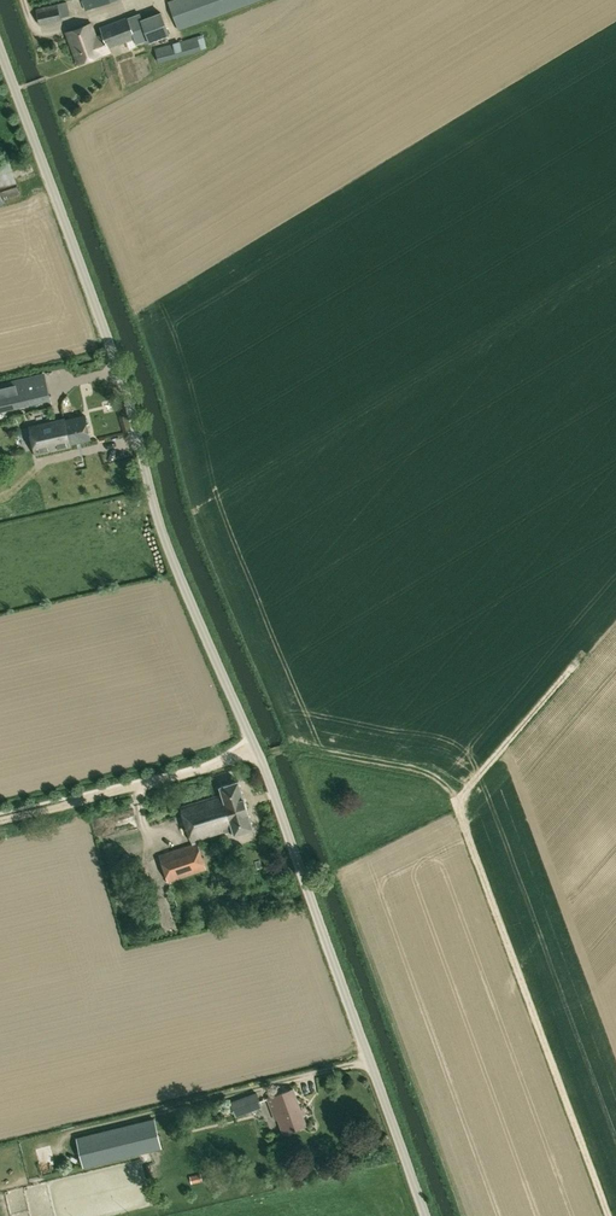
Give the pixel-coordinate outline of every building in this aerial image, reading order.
[(85,10),(114,0),(82,0),(85,10)] [(259,0),(171,0),(168,1),(179,30),(259,0)] [(57,3),(61,18),(70,15),(66,1),(57,3)] [(61,19),(61,18),(57,3),(36,8),(40,24),(61,19)] [(162,11),(143,18),(141,19),(148,39),(149,42),(170,34),(162,11)] [(127,17),(135,38),(136,44),(148,39),(141,19),(143,18),(141,12),(128,17),(127,17)] [(100,26),(103,33),(108,48),(135,38),(127,17),(128,17),(128,16),(100,26)] [(108,48),(103,33),(96,36),(91,23),(67,32),(79,63),(110,52),(108,48)] [(179,44),(175,45),(174,43),(155,49),(160,63),(202,49),(197,36),(178,42),(179,44)] [(4,203),(3,200),(21,194),(10,160),(0,163),(0,205),(4,203)] [(0,385),(0,408),(50,397),(45,375),(0,385)] [(72,443),(91,439),(85,415),(66,419),(65,416),(31,424),(39,453),(72,446),(72,443)] [(50,485),(50,477),(28,476),(28,484),(50,485)] [(219,832),(233,828),(234,833),(254,827),(239,780),(220,786),(223,795),(180,808),(191,841),(197,839),(219,832)] [(159,854),(168,882),(207,869),(198,843),(192,845),(192,844),(159,854)] [(217,874),(216,878),(220,881),(224,879),(225,874),(221,872),(217,874)] [(282,1116),(288,1130),(306,1124),(300,1108),(293,1089),(268,1098),(276,1119),(282,1116)] [(256,1092),(231,1102),(236,1116),(262,1107),(256,1092)] [(83,1168),(162,1148),(155,1118),(76,1137),(83,1168)] [(191,1183),(202,1181),(201,1173),(190,1175),(191,1183)]
